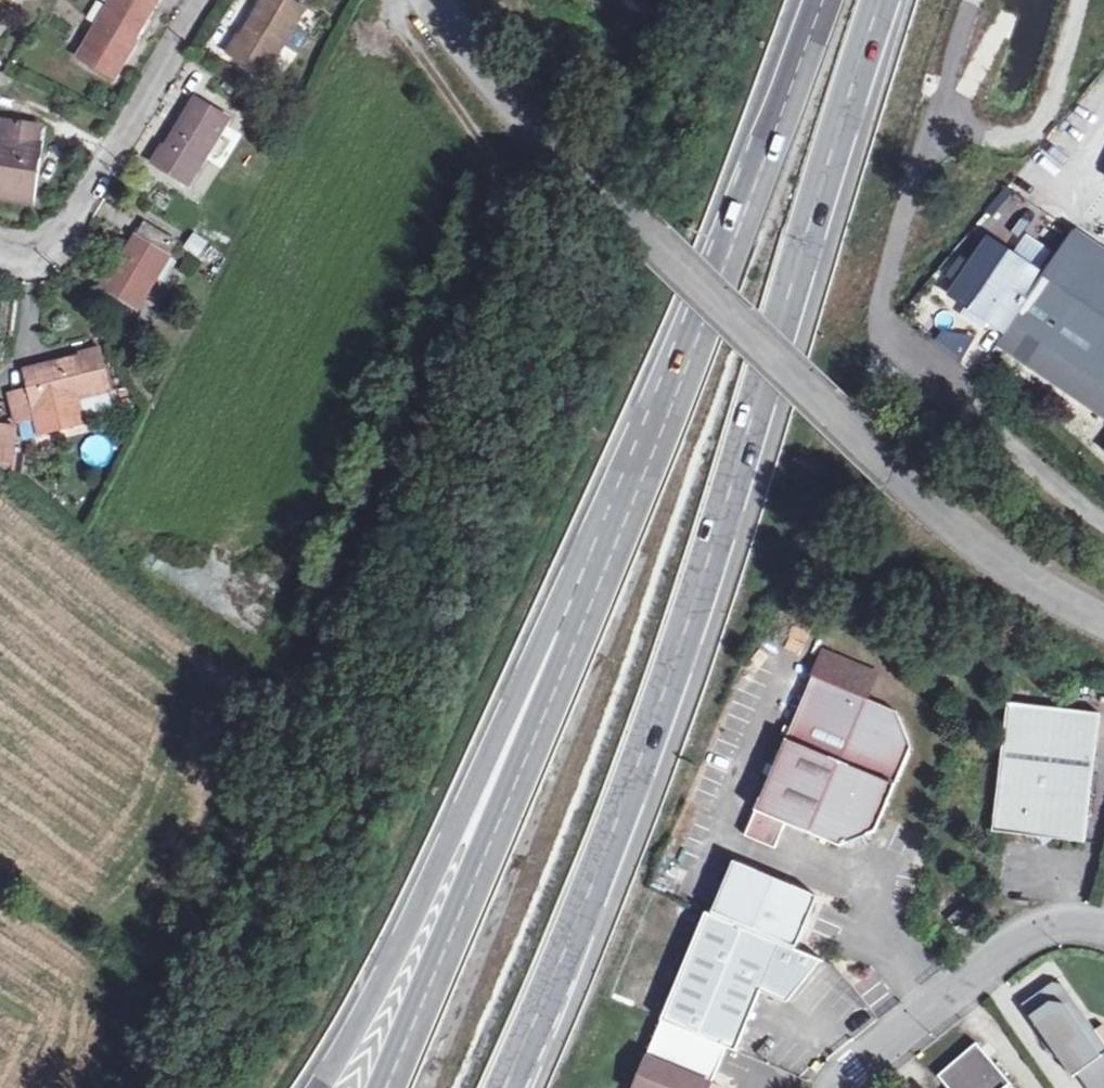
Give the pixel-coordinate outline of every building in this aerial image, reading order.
[(112,4),(78,58),(114,81),(139,41),(136,39),(161,0),(115,0),(112,4)] [(244,41),(241,38),(231,55),(268,76),(307,9),(293,0),(269,0),(244,41)] [(199,97),(166,149),(163,146),(154,162),(188,185),(231,119),(199,97)] [(40,125),(4,122),(0,156),(0,200),(34,203),(36,183),(34,182),(40,125)] [(147,223),(117,273),(113,271),(103,288),(139,310),(178,242),(147,223)] [(182,248),(201,259),(211,241),(192,231),(182,248)] [(953,294),(942,310),(980,336),(982,333),(997,342),(995,345),(987,358),(1103,434),(1103,268),(1062,241),(1032,288),(1033,288),(1026,299),(1010,289),(1017,278),(979,253),(960,282),(953,294)] [(942,287),(953,294),(960,282),(950,275),(942,287)] [(1026,299),(1033,288),(1032,288),(1017,278),(1010,289),(1026,299)] [(995,345),(997,342),(982,333),(980,336),(995,345)] [(111,391),(103,350),(82,355),(83,358),(28,372),(32,392),(38,418),(41,433),(85,423),(79,399),(111,391)] [(38,418),(32,392),(12,396),(18,422),(38,418)] [(21,427),(0,425),(0,450),(0,453),(0,459),(18,461),(21,427)] [(84,437),(83,460),(105,461),(106,438),(84,437)] [(872,674),(818,652),(808,677),(862,700),(872,674)] [(906,746),(894,713),(862,700),(808,677),(741,836),(772,849),(783,823),(839,846),(869,833),(906,746)] [(1103,720),(1103,719),(1013,705),(993,835),(1041,842),(1085,848),(1085,844),(1103,720)] [(731,861),(710,913),(787,945),(808,893),(731,861)] [(787,945),(710,913),(704,910),(657,1021),(718,1046),(728,1050),(753,990),(777,999),(814,956),(787,945)] [(1090,1024),(1087,1027),(1055,981),(1044,978),(1015,1000),(1065,1071),(1071,1067),(1086,1087),(1103,1087),(1103,1042),(1090,1024)] [(657,1021),(630,1087),(701,1087),(702,1085),(718,1046),(657,1021)] [(1090,1024),(1103,1042),(1103,1032),(1095,1021),(1090,1024)] [(999,1085),(1003,1081),(969,1041),(949,1058),(931,1074),(943,1087),(1001,1087),(999,1085)]
